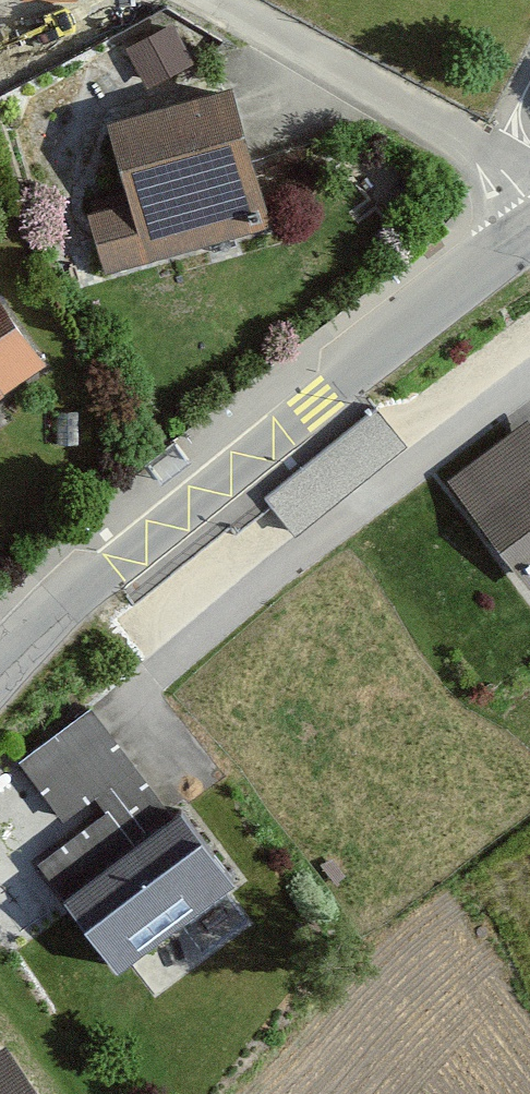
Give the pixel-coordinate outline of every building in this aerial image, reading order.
[(145,75),(195,50),(175,11),(125,35),(145,75)] [(218,79),(85,114),(109,203),(71,213),(87,274),(258,230),(218,79)] [(37,362),(0,306),(0,387),(37,362)] [(376,408),(263,497),(293,535),(407,446),(376,408)] [(437,480),(511,582),(529,568),(529,436),(519,421),(437,480)] [(62,832),(20,863),(93,962),(205,879),(78,707),(7,758),(62,832)] [(0,1049),(0,1093),(29,1093),(0,1049)]
